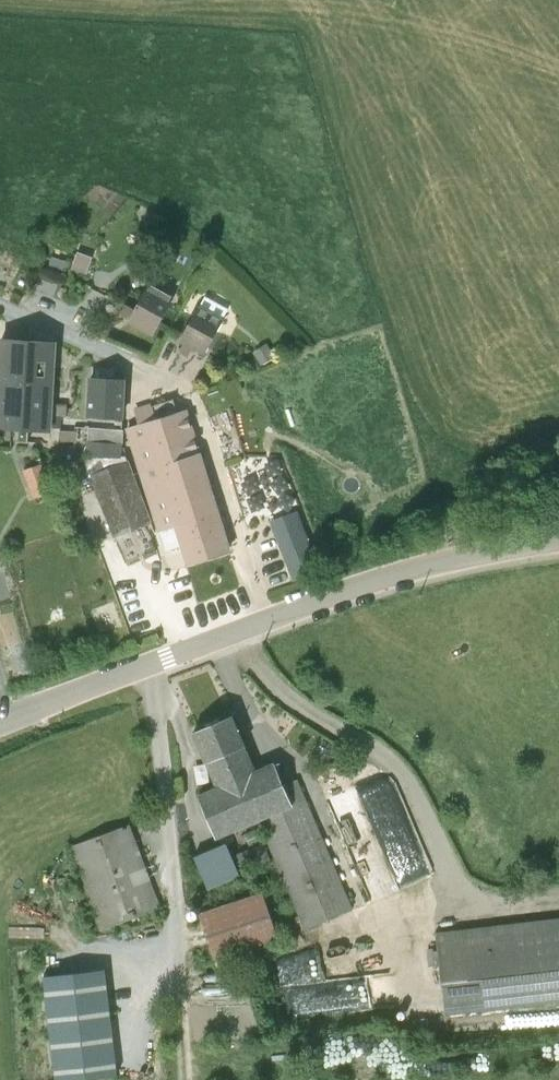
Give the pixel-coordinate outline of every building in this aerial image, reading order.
[(93,257),(77,251),(72,268),(86,273),(93,257)] [(128,322),(153,336),(175,296),(149,282),(129,319),(128,322)] [(205,354),(223,321),(199,308),(182,341),(205,354)] [(56,364),(57,342),(4,339),(0,401),(0,429),(52,431),(53,415),(67,416),(67,403),(53,402),(56,364)] [(275,356),(267,342),(253,351),(261,365),(275,356)] [(93,366),(90,418),(124,420),(124,413),(125,403),(126,381),(113,380),(114,368),(93,366)] [(166,550),(184,546),(189,562),(229,550),(186,411),(179,413),(174,398),(136,410),(141,424),(128,428),(159,531),(166,550)] [(88,441),(122,443),(124,427),(89,425),(88,441)] [(122,456),(122,443),(88,441),(87,455),(87,466),(113,537),(153,522),(129,459),(127,460),(126,456),(122,456)] [(41,461),(23,467),(28,485),(47,479),(41,461)] [(271,521),(271,522),(282,551),(282,552),(294,581),(320,571),(309,541),(298,511),(271,521)] [(57,519),(61,531),(71,527),(66,515),(57,519)] [(353,908),(298,778),(283,784),(274,762),(259,768),(236,713),(191,732),(215,787),(198,794),(218,838),(259,821),(305,928),(353,908)] [(391,817),(410,805),(391,776),(372,789),(391,817)] [(161,906),(132,824),(72,847),(100,928),(161,906)] [(227,841),(194,854),(208,890),(241,876),(227,841)] [(265,891),(201,911),(216,958),(279,938),(265,891)] [(438,933),(447,1012),(558,999),(558,919),(438,933)] [(287,977),(292,1017),(353,1010),(349,972),(369,969),(366,946),(313,953),(316,974),(287,977)] [(117,1069),(106,968),(44,975),(55,1075),(117,1069)]
